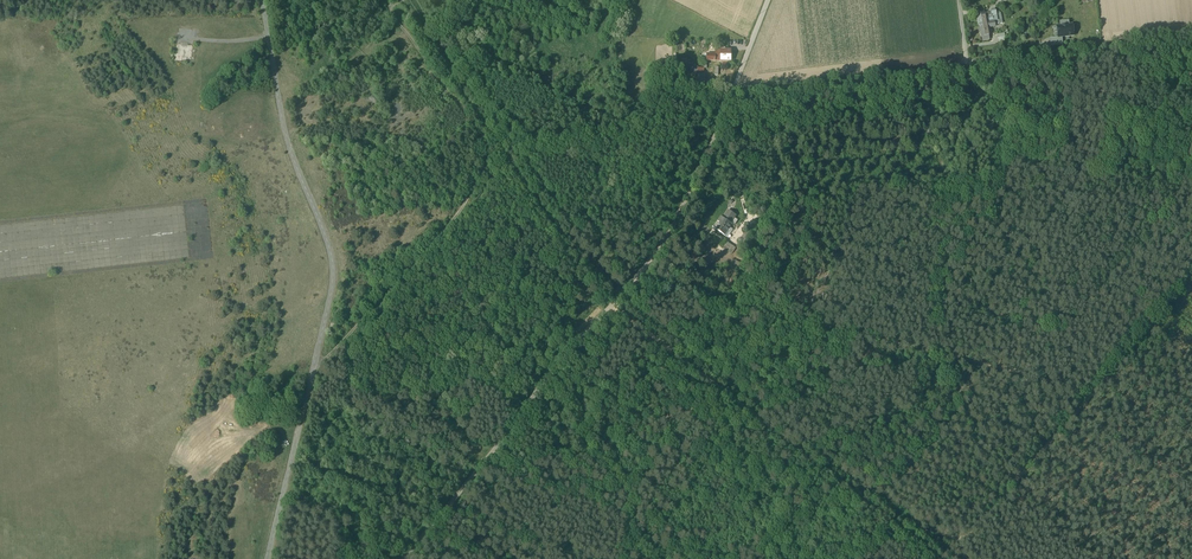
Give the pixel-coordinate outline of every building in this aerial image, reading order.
[(992,8),(991,11),(991,14),(988,15),(988,16),(986,17),(986,20),(989,20),(989,19),(994,18),(995,19),(998,19),(997,12),(996,9),(994,7),(992,8)] [(986,20),(986,17),(985,12),(985,10),(982,10),(982,13),(977,14),(979,23),(980,23),(987,21),(986,20)] [(989,20),(986,20),(987,21),(989,32),(991,32),(990,26),(995,25),(995,24),(995,19),(994,18),(989,19),(989,20)] [(989,32),(987,21),(980,23),(980,26),(978,27),(979,31),(981,31),(983,39),(990,38),(989,32)] [(1074,33),(1072,23),(1069,23),(1060,24),(1057,25),(1058,35),(1074,33)] [(1051,44),(1062,43),(1062,39),(1058,39),(1058,36),(1051,37),(1051,44)] [(715,53),(707,53),(707,60),(721,60),(721,49),(716,49),(715,53)] [(731,50),(721,49),(721,60),(731,60),(731,50)] [(689,71),(693,71),(693,72),(698,73),(698,63),(689,63),(689,71)] [(728,210),(723,218),(731,223),(736,216),(728,210)] [(732,224),(731,223),(723,218),(721,217),(714,228),(725,235),(727,237),(729,234),(729,233),(731,229),(730,228),(732,224)] [(748,226),(745,233),(751,237),(754,229),(748,226)] [(747,248),(751,237),(745,233),(739,244),(747,248)]
